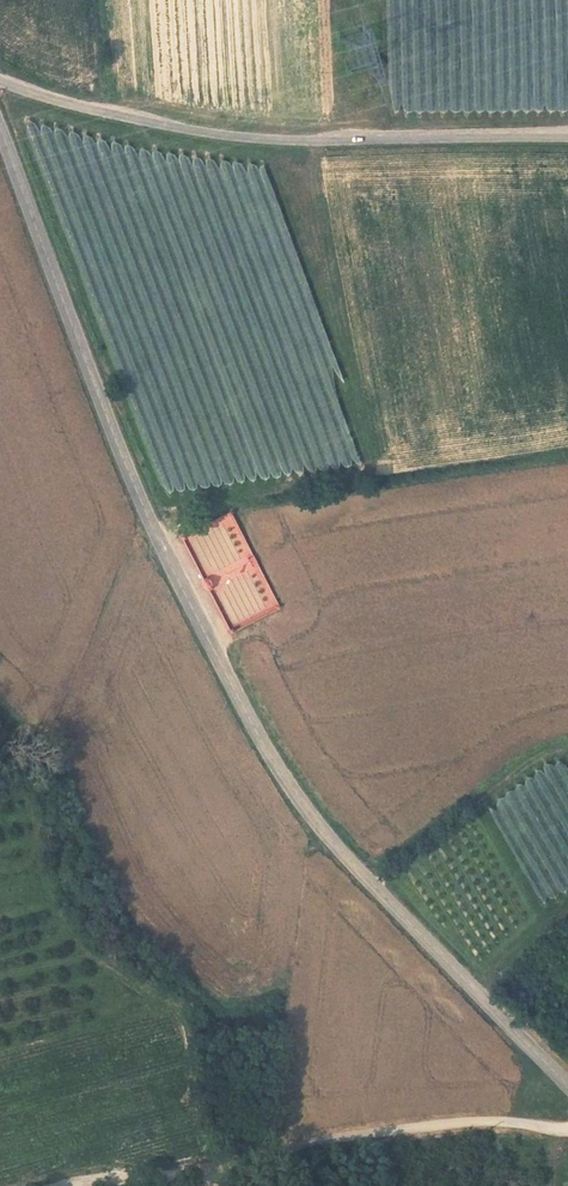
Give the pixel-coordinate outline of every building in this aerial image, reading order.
[(222,635),(279,609),(232,509),(175,536),(222,635)]
